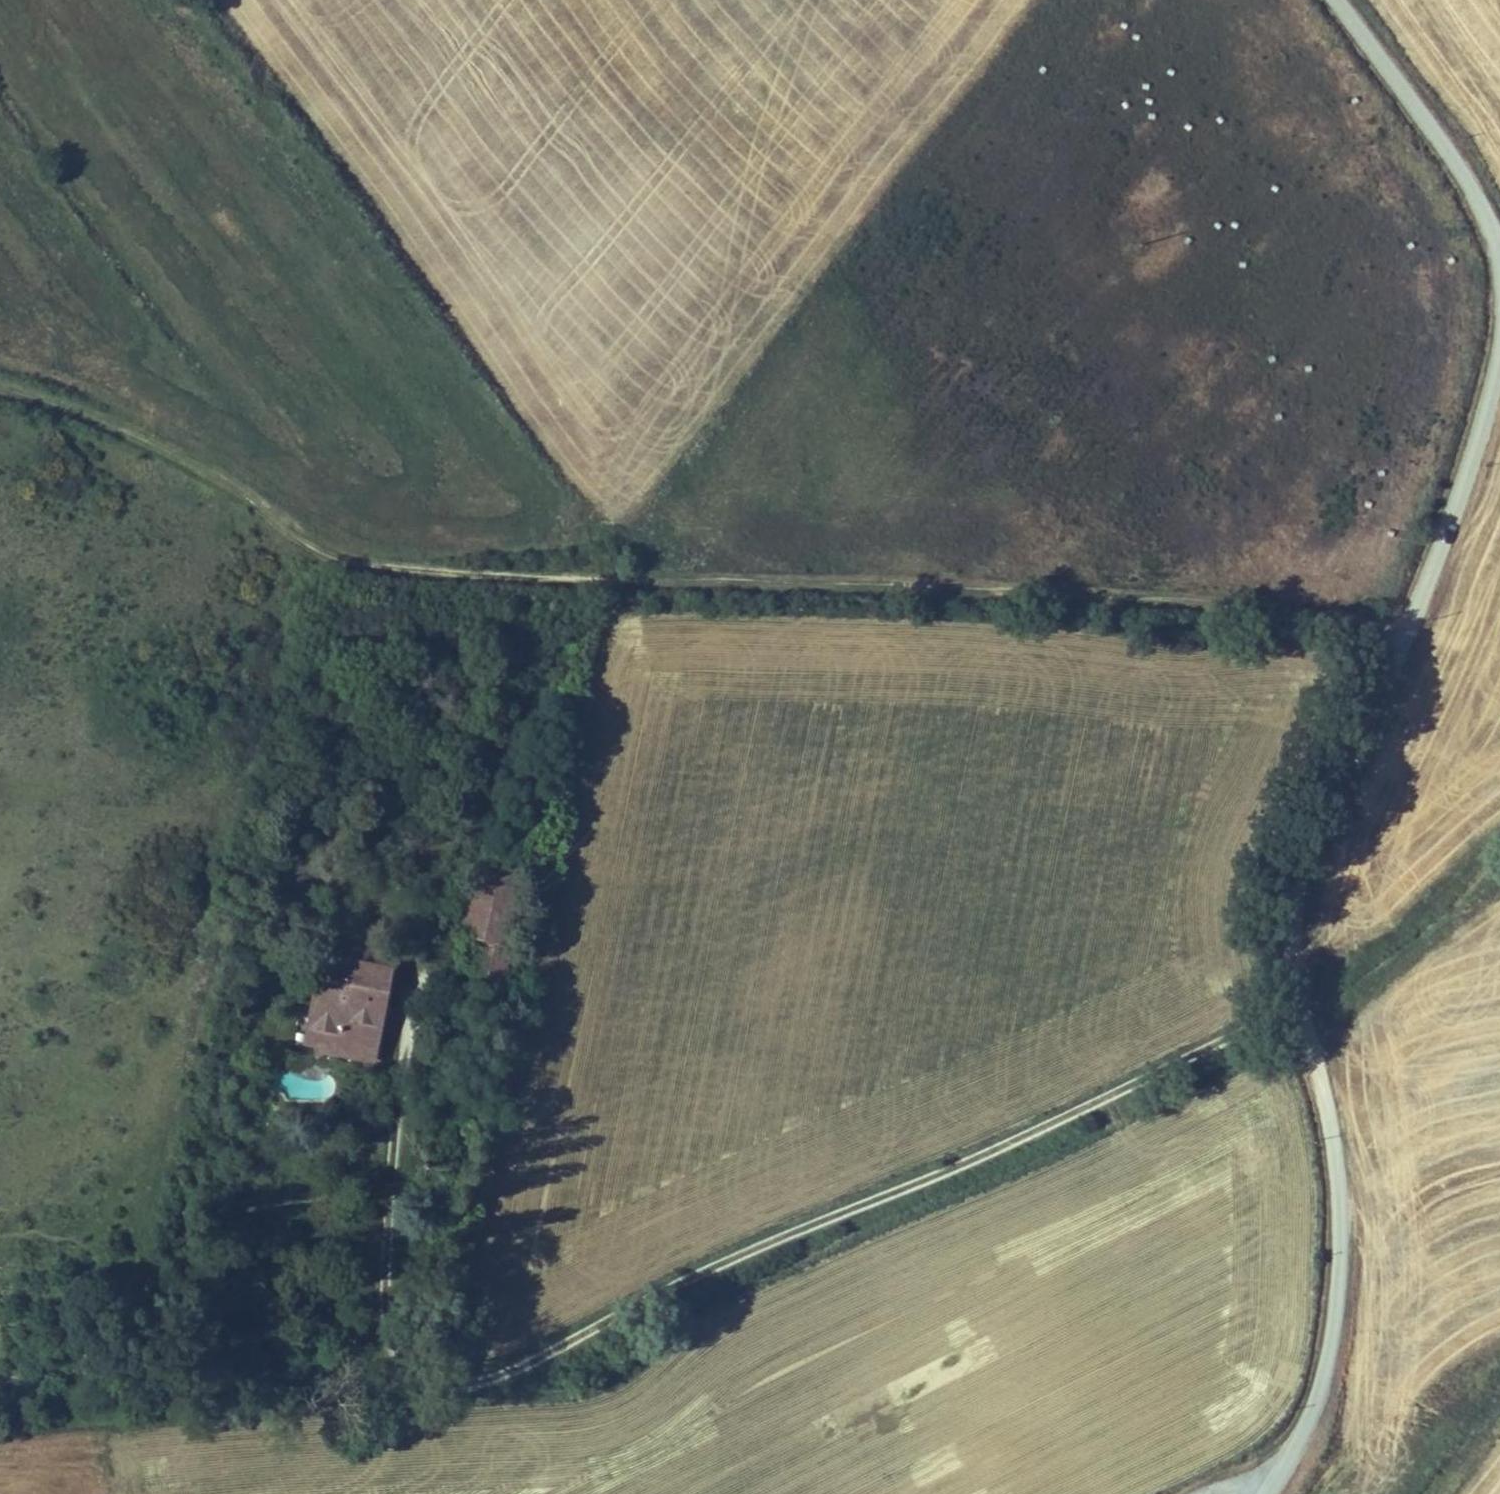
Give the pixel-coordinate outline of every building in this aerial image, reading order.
[(475,857),(457,930),(513,944),(531,870),(475,857)] [(460,966),(505,975),(510,945),(466,936),(460,966)] [(340,1032),(337,1048),(377,1055),(384,1015),(388,1016),(391,1000),(386,999),(392,968),(323,956),(309,1027),(340,1032)] [(337,1048),(340,1032),(309,1027),(307,1042),(337,1048)]
